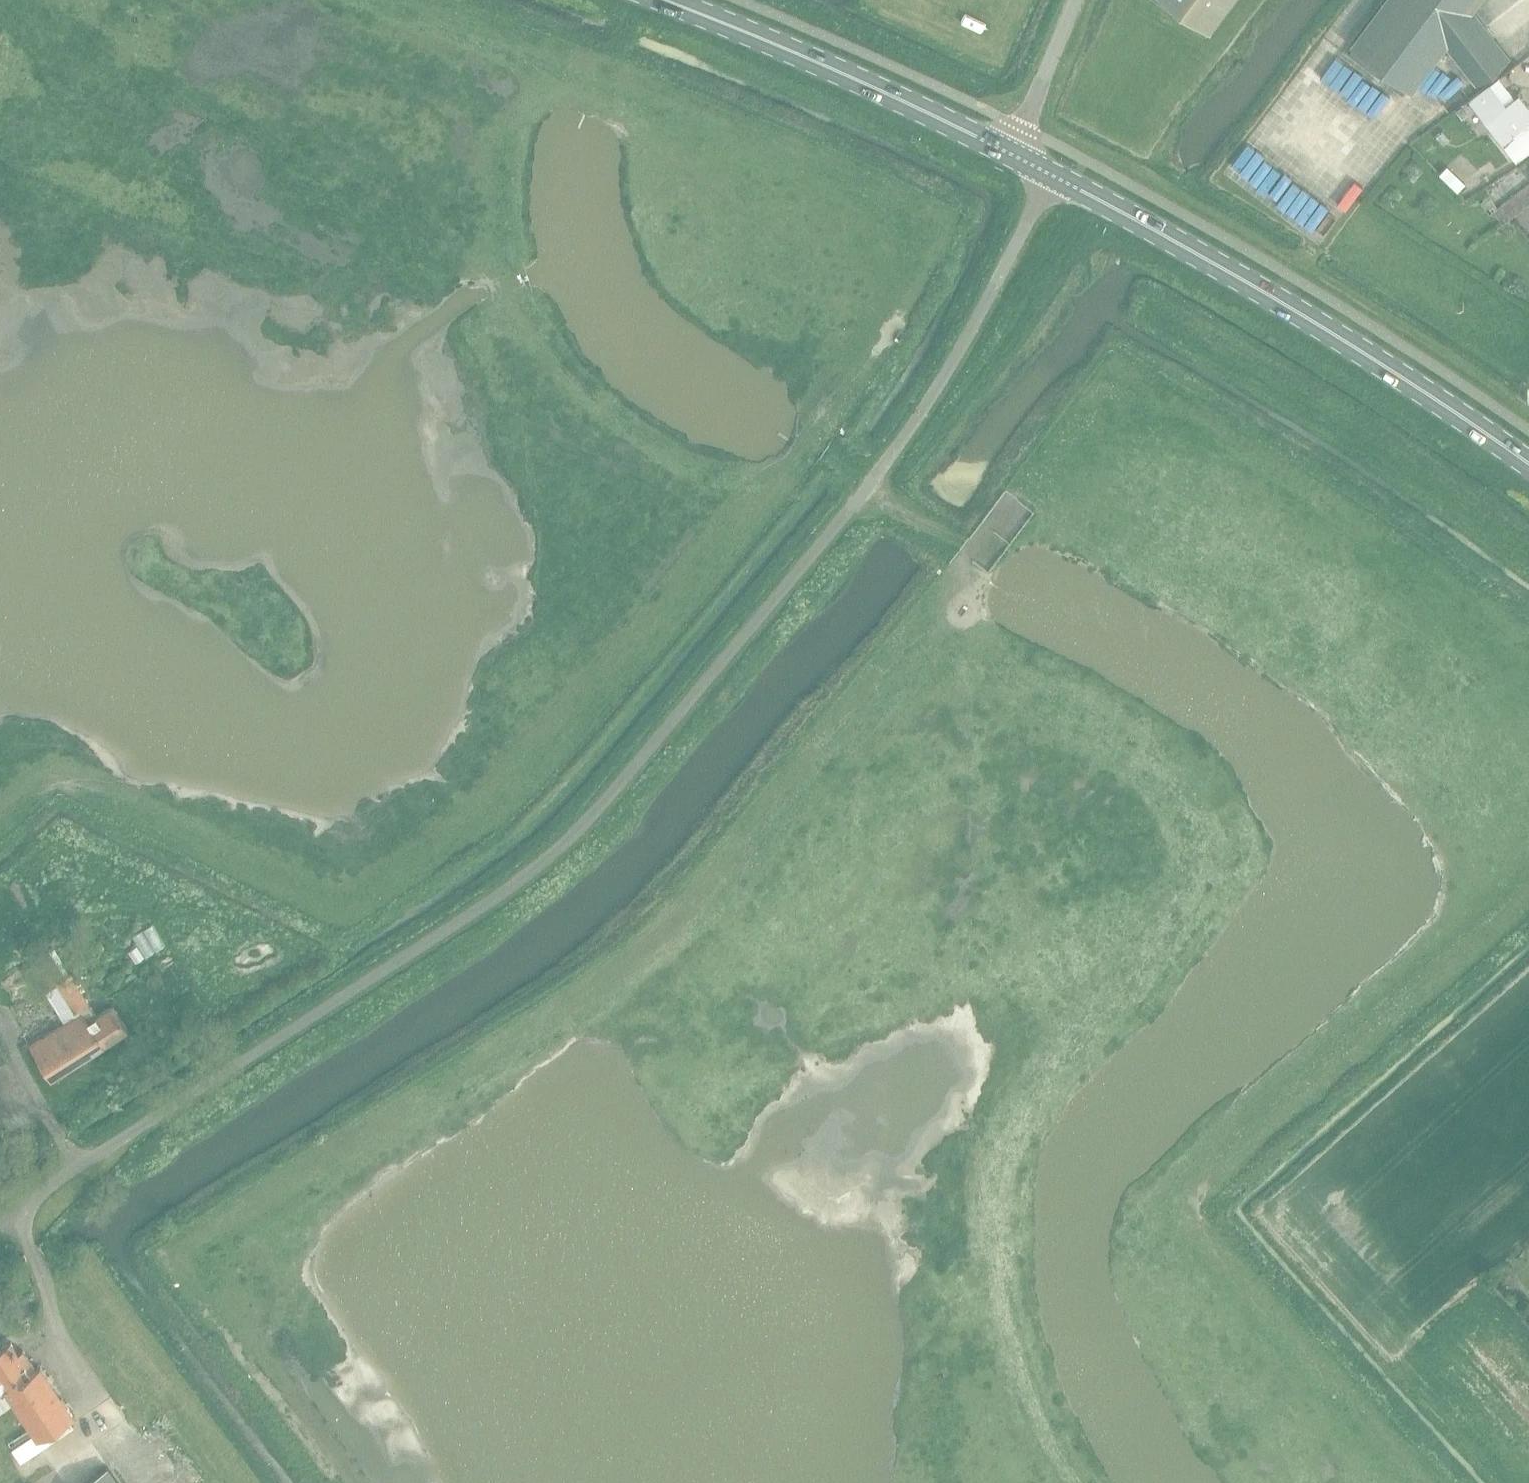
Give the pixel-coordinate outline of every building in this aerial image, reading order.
[(1209,30),(1231,0),(1168,0),(1209,30)] [(1472,8),(1478,0),(1384,0),(1352,44),(1413,89),(1472,8)] [(1513,98),(1497,77),(1468,100),(1515,161),(1528,150),(1528,109),(1517,95),(1513,98)] [(1438,171),(1457,189),(1463,183),(1444,165),(1438,171)] [(1497,207),(1487,195),(1478,202),(1488,214),(1492,212),(1500,222),(1528,199),(1528,182),(1497,207)] [(64,953),(74,969),(84,962),(75,947),(64,953)] [(115,1006),(99,1016),(58,949),(31,965),(67,1023),(31,1045),(52,1078),(129,1030),(115,1006)] [(17,1354),(9,1342),(0,1347),(0,1375),(3,1380),(0,1382),(0,1411),(10,1404),(35,1442),(71,1418),(38,1369),(34,1372),(21,1352),(17,1354)] [(100,1463),(88,1444),(52,1469),(31,1482),(114,1482),(100,1463)]
